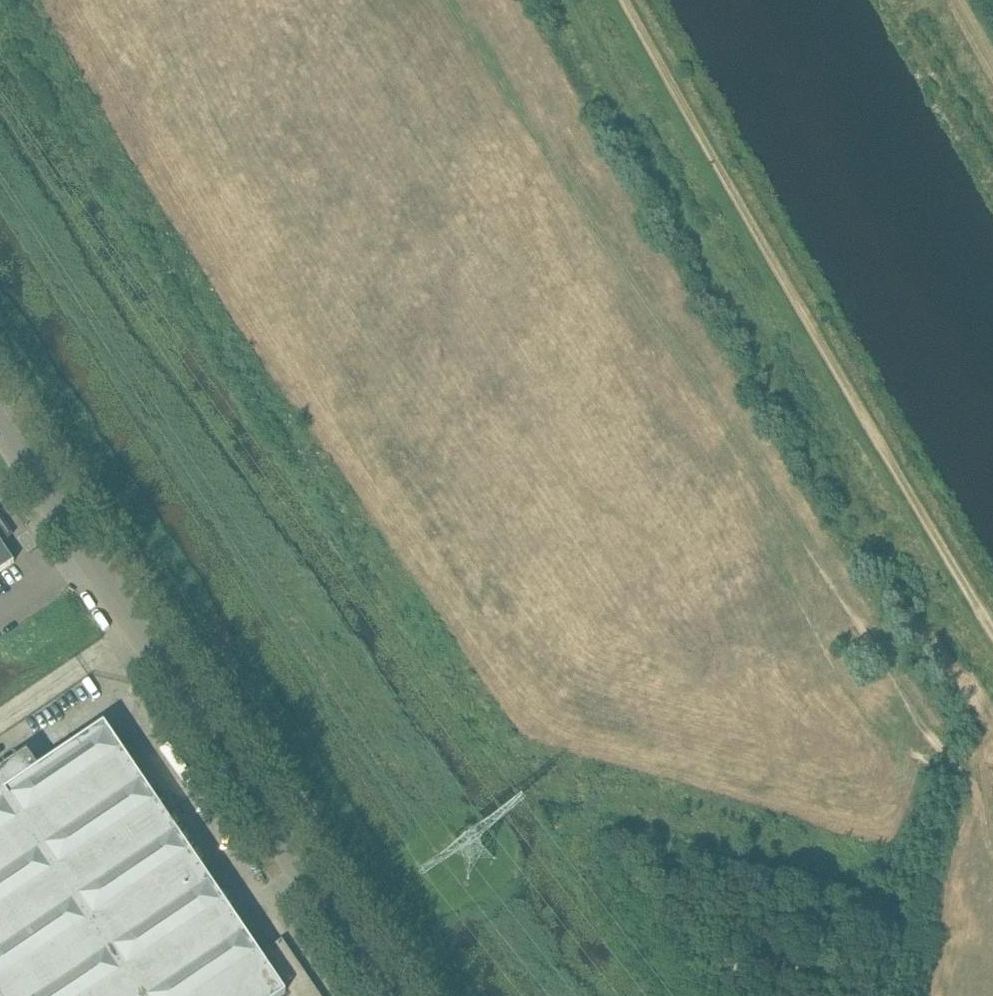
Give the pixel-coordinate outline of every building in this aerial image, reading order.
[(1,522),(0,523),(0,541),(10,534),(1,522)] [(14,562),(0,541),(0,571),(14,562)] [(282,939),(259,955),(104,725),(38,770),(27,753),(0,771),(0,995),(320,995),(282,939)]
